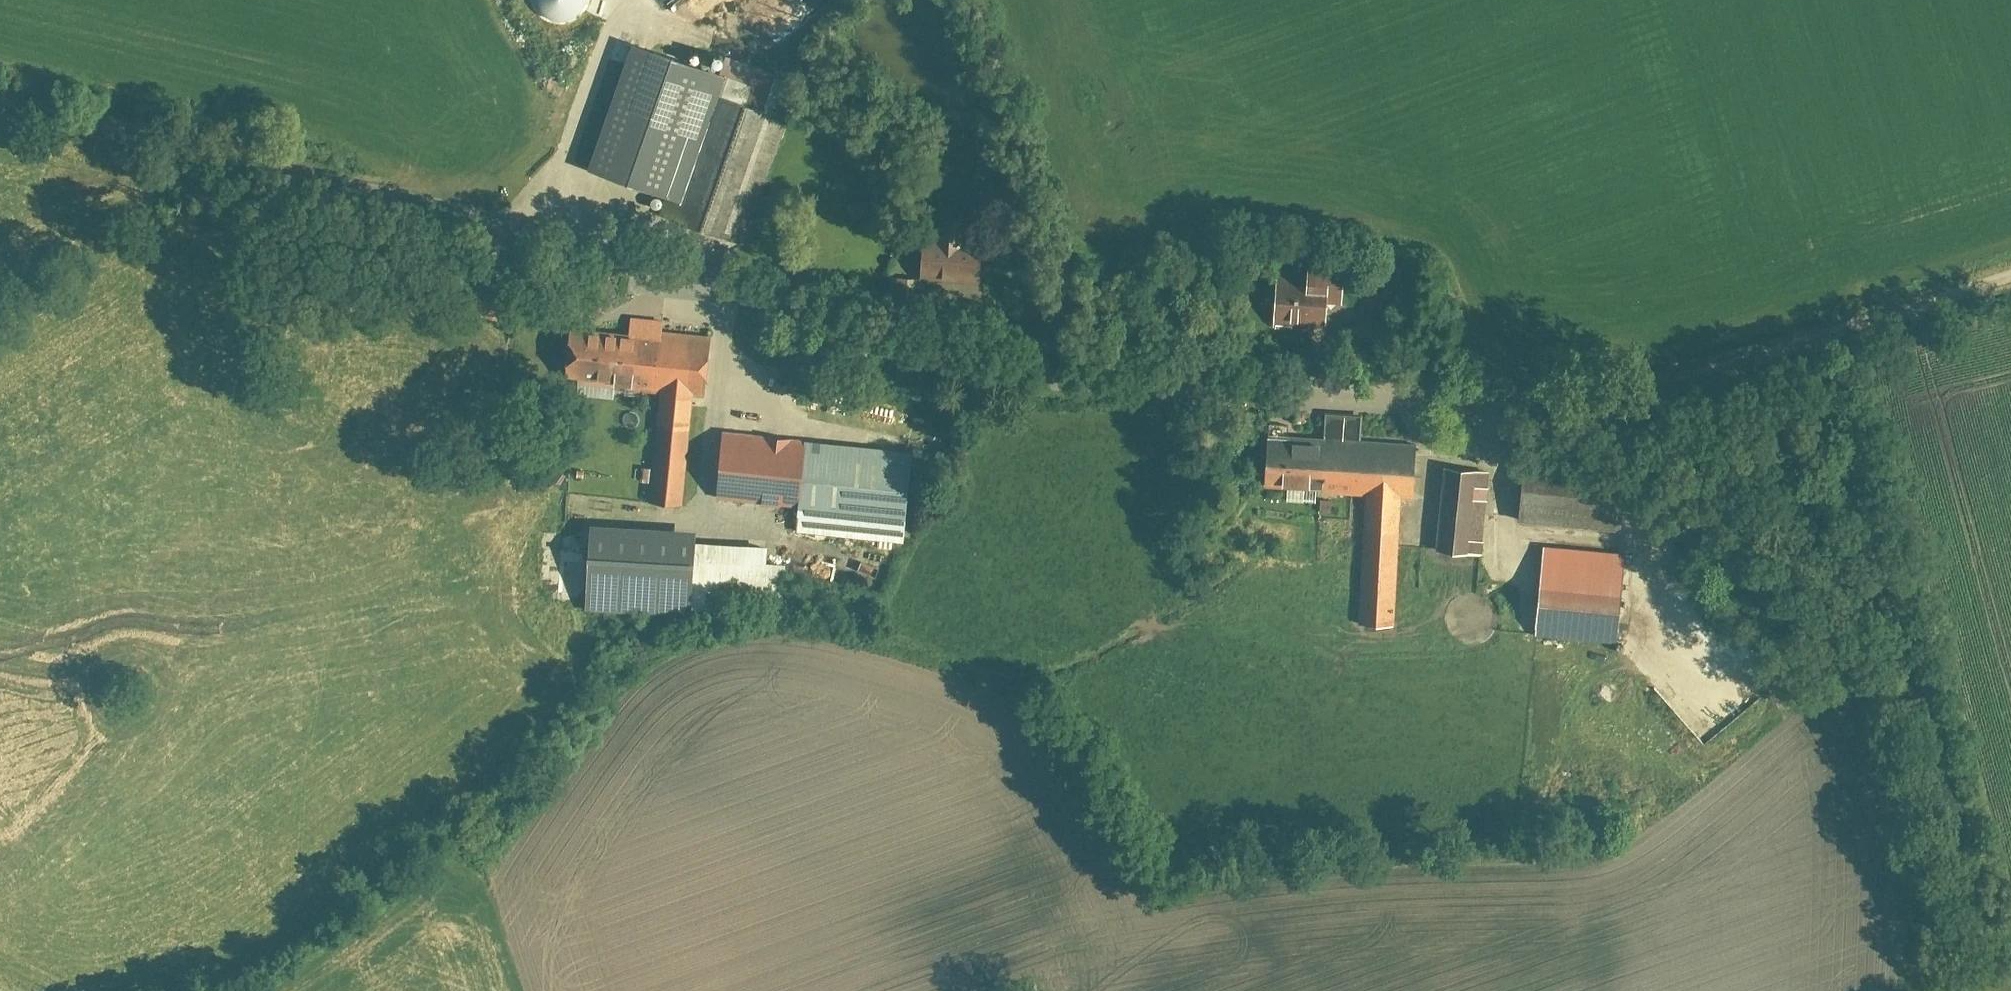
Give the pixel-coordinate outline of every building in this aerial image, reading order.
[(703,92),(660,214),(746,243),(788,121),(703,92)] [(926,254),(924,276),(976,280),(979,242),(965,241),(966,221),(928,218),(927,238),(922,242),(922,250),(926,254)] [(1309,262),(1308,278),(1277,277),(1275,324),(1276,324),(1275,329),(1292,330),(1292,325),(1302,326),(1302,321),(1325,322),(1326,300),(1341,301),(1343,264),(1309,262)] [(915,282),(890,281),(889,308),(914,309),(915,282)] [(570,383),(658,390),(648,506),(684,509),(694,392),(711,393),(716,331),(576,319),(570,383)] [(1326,416),(1323,446),(1321,465),(1321,474),(1319,490),(1319,492),(1366,496),(1359,624),(1394,626),(1400,498),(1412,498),(1416,445),(1359,442),(1361,418),(1326,416)] [(1321,465),(1323,446),(1287,443),(1288,426),(1269,425),(1265,486),(1319,490),(1321,474),(1321,465)] [(800,510),(798,531),(907,542),(917,450),(808,438),(807,446),(728,438),(721,502),(800,510)] [(1531,459),(1524,518),(1626,529),(1633,471),(1531,459)] [(1443,470),(1438,549),(1485,552),(1490,473),(1443,470)] [(775,542),(692,540),(594,540),(594,610),(720,615),(721,600),(796,603),(798,565),(774,563),(775,542)] [(1547,559),(1539,632),(1621,642),(1629,569),(1547,559)]
